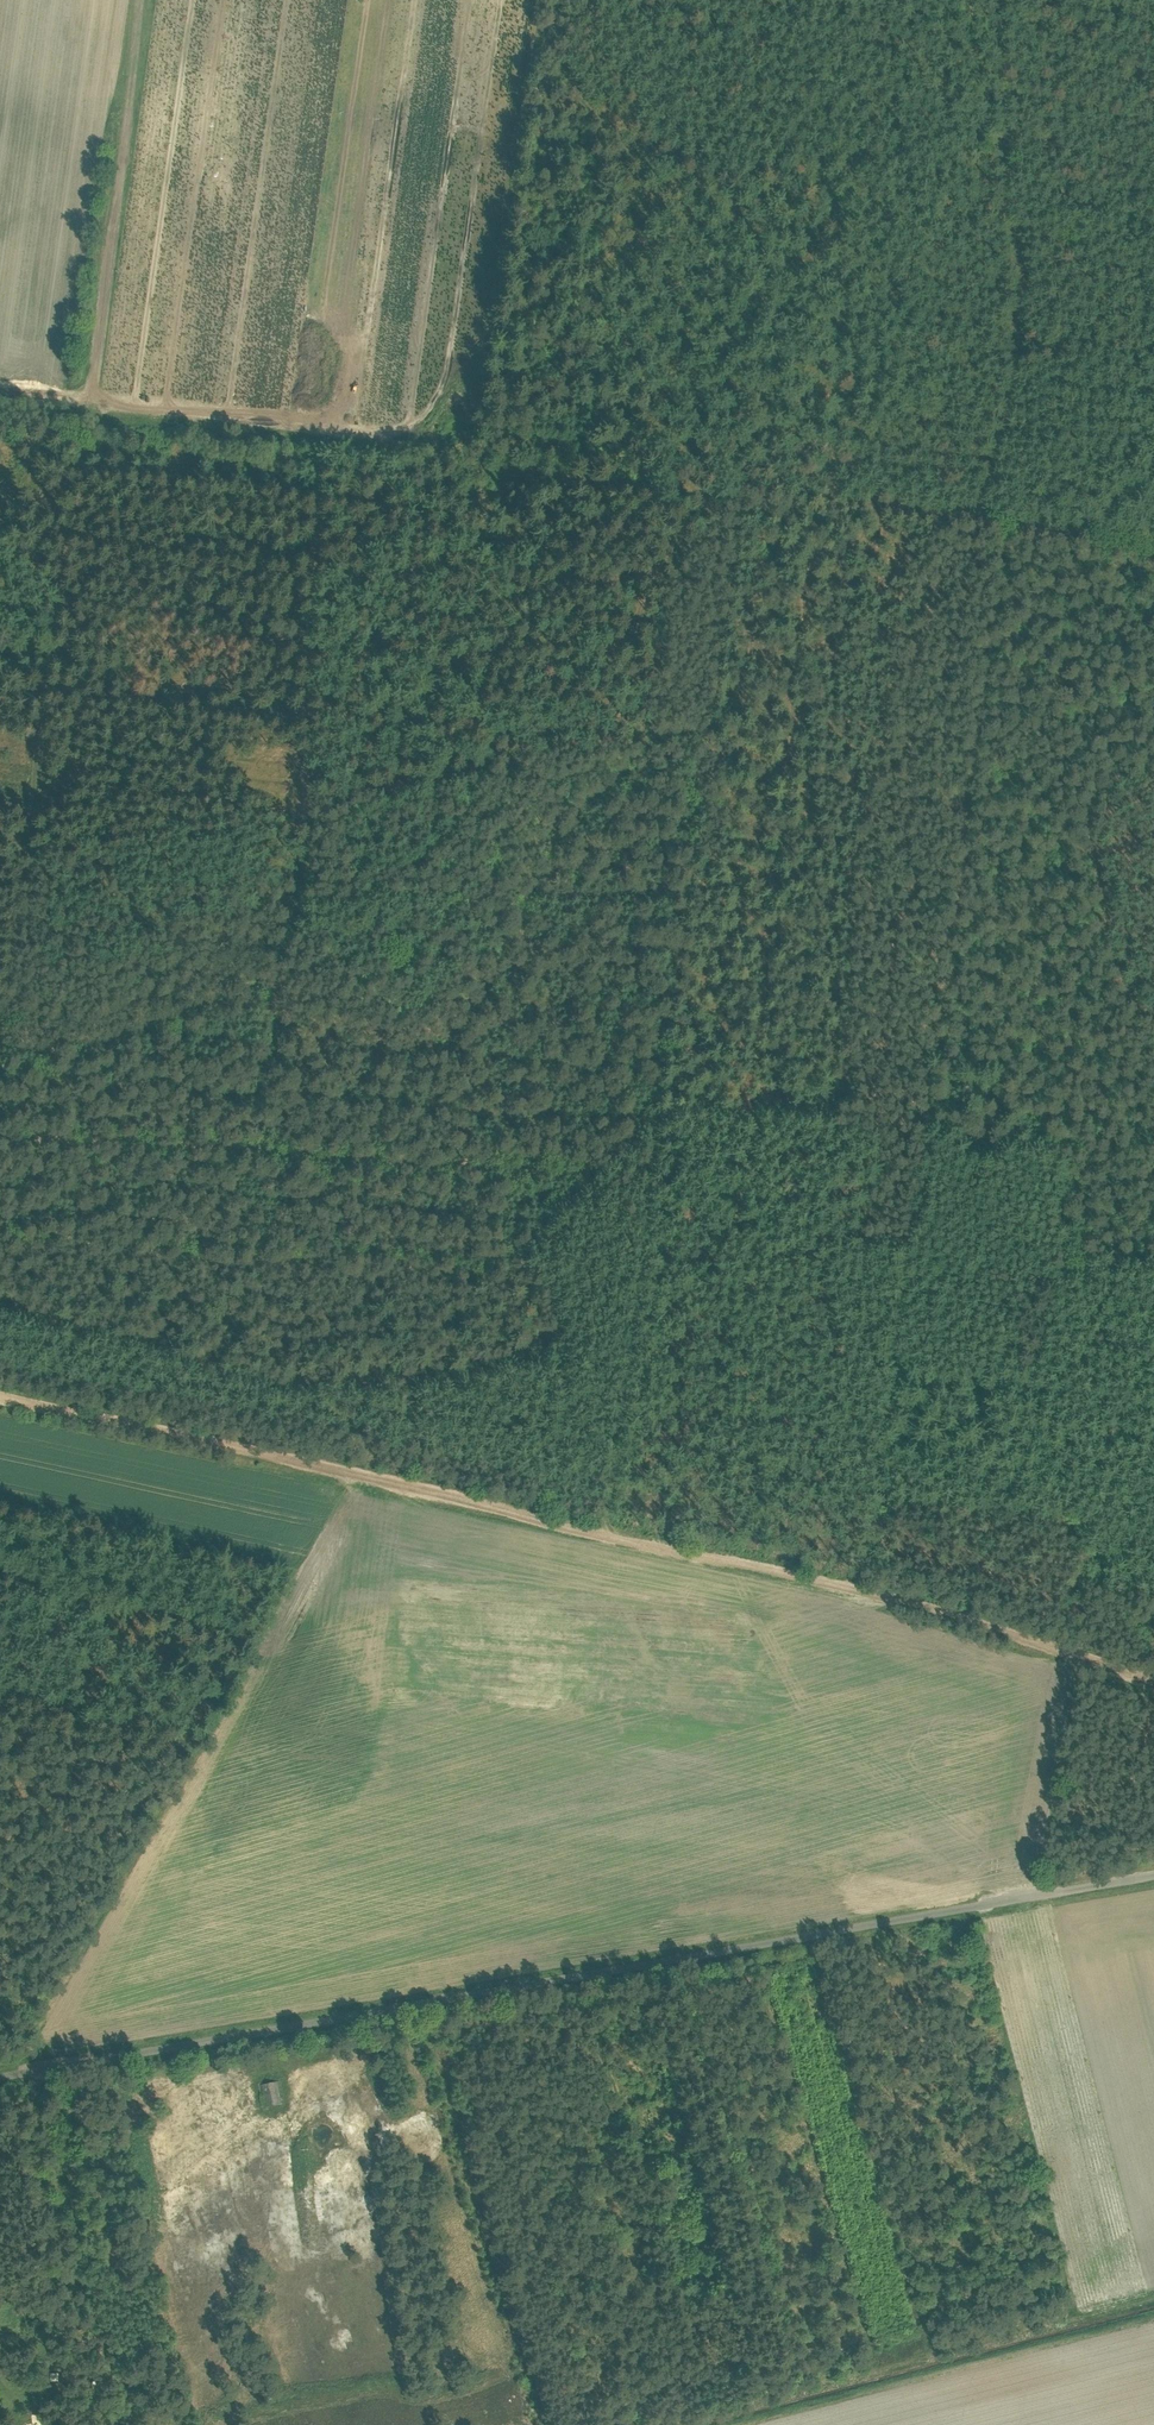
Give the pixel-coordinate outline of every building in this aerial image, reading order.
[(278,2081),(267,2082),(270,2105),(281,2104),(278,2081)] [(263,2107),(270,2106),(266,2083),(259,2085),(263,2107)]
